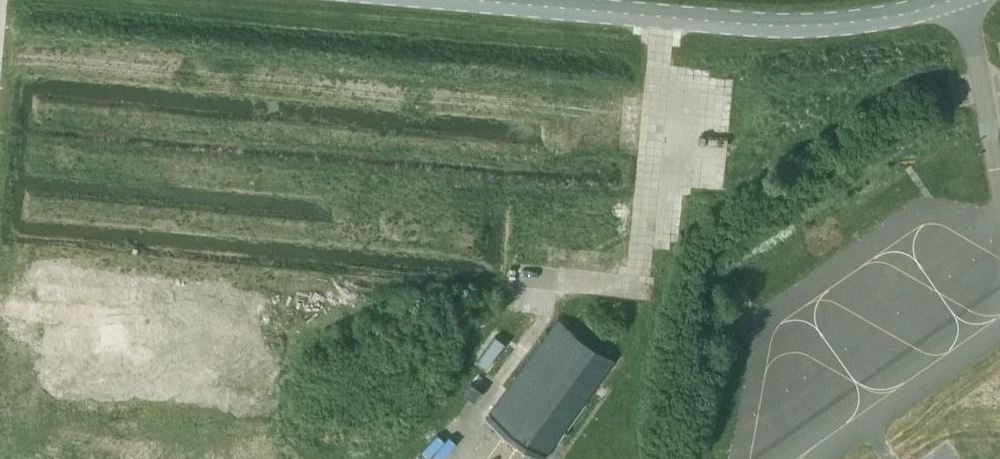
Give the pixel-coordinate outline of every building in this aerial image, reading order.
[(514,379),(507,388),(486,417),(543,458),(552,446),(557,439),(560,435),(562,437),(565,433),(563,431),(616,359),(598,346),(607,334),(596,327),(583,318),(578,326),(575,329),(559,317),(514,379)] [(495,335),(476,361),(486,368),(505,342),(495,335)]
